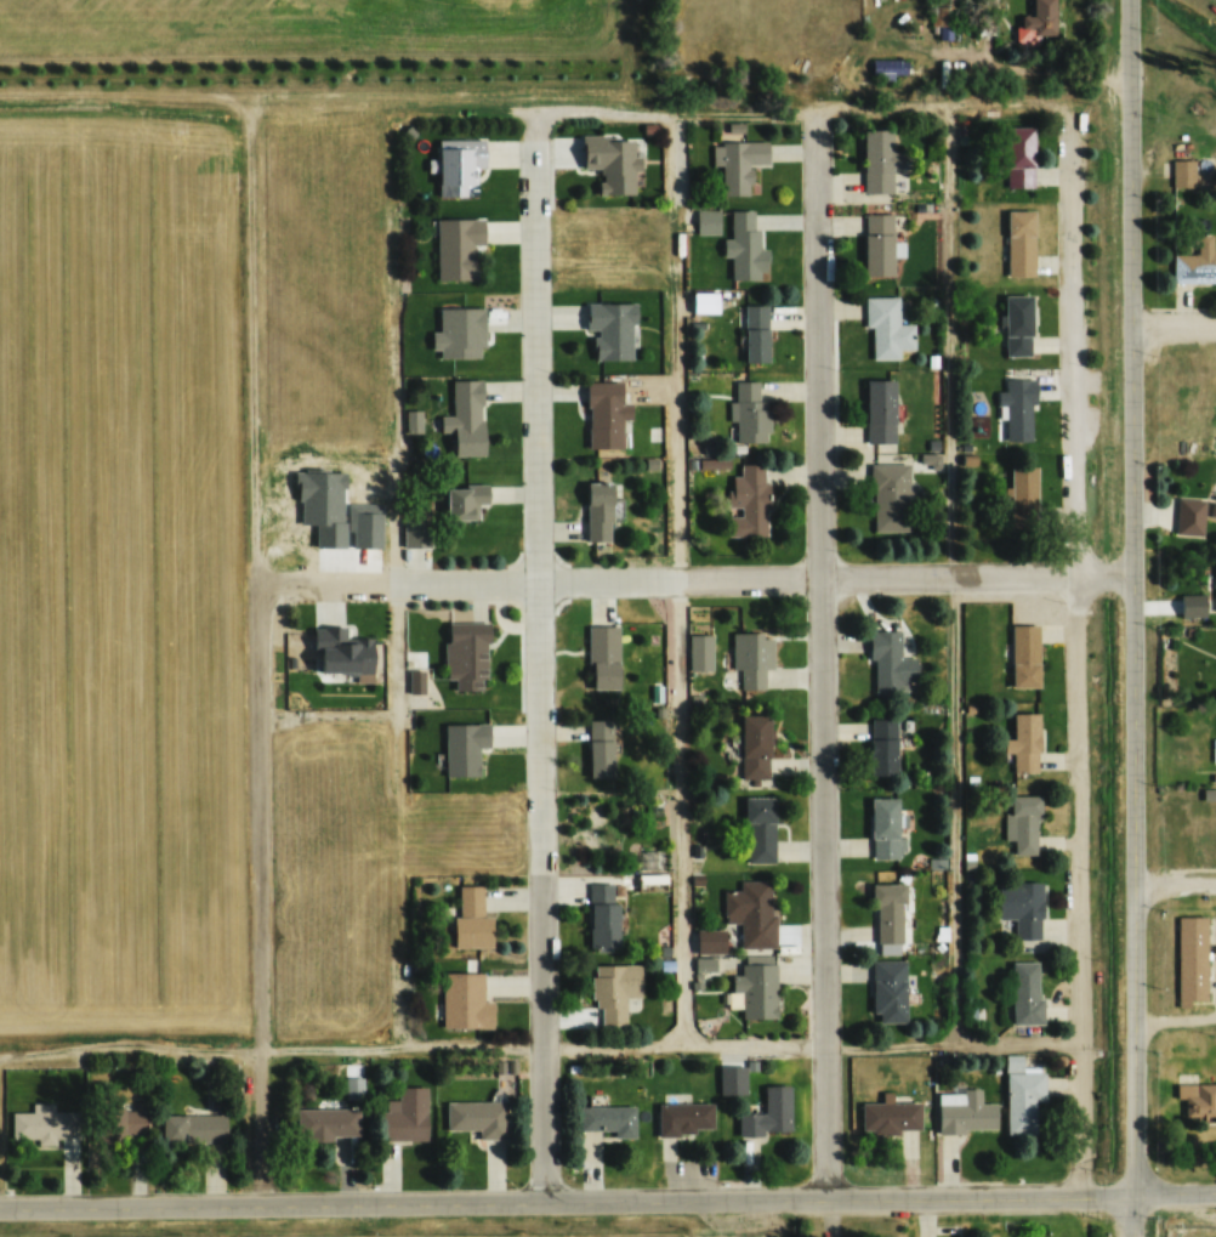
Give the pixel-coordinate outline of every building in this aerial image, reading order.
[(1019,16),(1019,37),(1055,37),(1055,0),(1033,0),(1033,16),(1019,16)] [(1007,127),(1007,188),(1033,188),(1033,127),(1007,127)] [(892,166),(902,166),(902,152),(892,152),(892,129),(864,129),(864,192),(892,192),(892,166)] [(598,195),(636,195),(636,135),(582,135),(582,167),(598,167),(598,195)] [(484,138),(436,139),(437,198),(477,197),(476,166),(484,166),(484,138)] [(752,195),(751,165),(768,165),(767,141),(720,142),(721,195),(752,195)] [(1194,160),(1172,160),(1172,188),(1194,188),(1194,160)] [(720,209),(697,209),(697,234),(720,234),(720,209)] [(731,240),(724,240),(724,257),(731,257),(731,278),(767,278),(767,249),(759,249),(758,210),(731,210),(731,240)] [(1007,276),(1034,276),(1034,210),(1007,210),(1007,276)] [(893,276),(893,213),(864,213),(864,276),(893,276)] [(483,246),(483,219),(435,219),(436,282),(476,281),(475,246),(483,246)] [(1212,254),(1212,233),(1197,233),(1197,254),(1173,254),(1173,283),(1215,283),(1215,254),(1212,254)] [(717,292),(692,292),(692,314),(717,314),(717,292)] [(1005,295),(1005,356),(1032,356),(1032,295),(1005,295)] [(914,349),(914,323),(899,323),(898,296),(864,297),(865,329),(871,329),(872,360),(899,359),(899,349),(914,349)] [(634,303),(586,303),(586,331),(595,331),(595,361),(634,361),(634,303)] [(745,305),(745,362),(768,362),(768,305),(745,305)] [(483,308),(439,308),(439,333),(434,333),(434,359),(483,359),(483,308)] [(997,392),(998,419),(1006,419),(1006,442),(1034,442),(1033,378),(1005,379),(1005,392),(997,392)] [(895,443),(895,379),(866,379),(866,443),(895,443)] [(452,381),(453,416),(440,416),(440,433),(453,433),(453,456),(484,456),(482,380),(452,381)] [(733,443),(769,442),(769,381),(733,381),(733,443)] [(622,420),(630,420),(630,402),(623,402),(623,382),(587,382),(588,448),(623,448),(622,420)] [(767,537),(768,464),(737,464),(737,515),(728,515),(728,537),(767,537)] [(909,532),(909,464),(873,464),(873,532),(909,532)] [(1036,467),(1010,467),(1010,527),(1036,527),(1036,467)] [(587,540),(612,540),(612,482),(587,482),(587,540)] [(445,521),(478,521),(478,506),(487,506),(487,487),(445,487),(445,521)] [(1204,535),(1204,498),(1177,498),(1177,535),(1204,535)] [(403,546),(430,546),(430,520),(403,520),(403,546)] [(1180,595),(1180,617),(1205,617),(1205,595),(1180,595)] [(451,623),(452,679),(488,678),(488,623),(451,623)] [(1038,625),(1012,625),(1012,687),(1038,687),(1038,625)] [(618,689),(618,626),(589,626),(589,689),(618,689)] [(372,631),(315,630),(315,677),(371,678),(372,631)] [(871,630),(872,693),(900,693),(900,681),(915,680),(914,650),(901,650),(901,630),(871,630)] [(732,670),(741,670),(741,690),(772,690),(772,634),(732,634),(732,670)] [(712,635),(689,635),(689,671),(712,671),(712,635)] [(1038,713),(1013,713),(1013,739),(1003,739),(1003,753),(1013,753),(1013,773),(1038,773),(1038,713)] [(769,716),(741,716),(741,778),(769,778),(769,716)] [(897,775),(897,719),(870,719),(870,775),(897,775)] [(588,778),(613,778),(613,720),(588,720),(588,778)] [(444,778),(478,778),(478,749),(488,749),(488,725),(444,725),(444,778)] [(1005,855),(1038,855),(1038,795),(1005,795),(1005,855)] [(775,864),(775,797),(745,797),(745,864),(775,864)] [(870,798),(871,859),(901,859),(901,827),(905,827),(905,812),(899,812),(899,798),(870,798)] [(662,865),(662,850),(641,850),(641,865),(662,865)] [(666,874),(638,874),(638,892),(666,892),(666,874)] [(725,924),(740,924),(740,949),(774,948),(774,882),(724,883),(725,924)] [(1042,882),(997,882),(997,918),(1013,918),(1013,939),(1042,939),(1042,882)] [(619,884),(590,884),(590,949),(619,949),(619,884)] [(873,884),(873,943),(905,943),(905,884),(873,884)] [(491,916),(482,916),(483,886),(456,886),(455,948),(491,948),(491,916)] [(1178,917),(1178,1007),(1190,1007),(1190,1000),(1207,1000),(1207,917),(1178,917)] [(905,960),(873,960),(873,1023),(905,1023),(905,960)] [(1041,962),(1012,962),(1012,1024),(1041,1024),(1041,962)] [(641,997),(640,964),(592,964),(593,1008),(600,1008),(600,1028),(626,1027),(626,997),(641,997)] [(741,992),(741,1020),(777,1020),(777,965),(741,965),(741,975),(732,975),(732,992),(741,992)] [(493,1002),(483,1002),(483,974),(443,974),(443,1029),(493,1029),(493,1002)] [(1006,1135),(1035,1134),(1035,1102),(1044,1102),(1044,1072),(1021,1072),(1021,1056),(1005,1056),(1006,1135)] [(1184,1099),(1184,1118),(1215,1118),(1215,1083),(1177,1083),(1177,1099),(1184,1099)] [(738,1134),(790,1134),(790,1085),(764,1085),(764,1114),(738,1114),(738,1134)] [(426,1141),(426,1088),(397,1088),(397,1101),(384,1101),(384,1141),(426,1141)] [(938,1134),(996,1132),(995,1103),(981,1103),(981,1089),(963,1089),(963,1094),(938,1094),(938,1134)] [(861,1103),(862,1134),(921,1133),(920,1102),(861,1103)] [(507,1139),(507,1103),(446,1103),(446,1131),(480,1131),(480,1139),(507,1139)] [(712,1104),(658,1104),(658,1137),(695,1137),(695,1129),(712,1129),(712,1104)] [(11,1113),(11,1140),(83,1140),(83,1112),(52,1112),(53,1105),(33,1105),(33,1113),(11,1113)] [(96,1144),(125,1144),(125,1134),(146,1134),(146,1106),(95,1107),(96,1144)] [(579,1134),(635,1134),(635,1106),(579,1106),(579,1134)] [(358,1109),(297,1109),(297,1139),(358,1139),(358,1109)] [(161,1115),(161,1144),(226,1144),(226,1115),(161,1115)]
